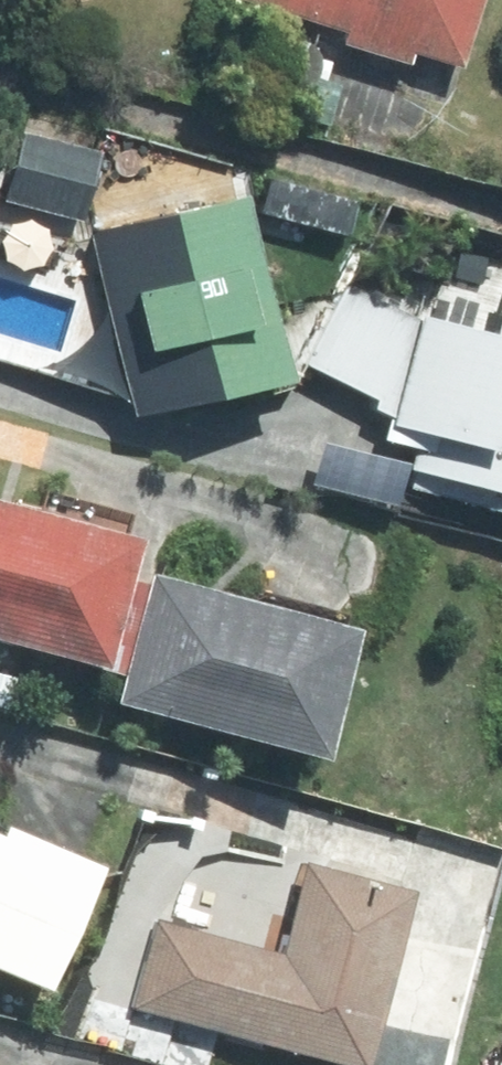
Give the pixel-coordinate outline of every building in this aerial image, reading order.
[(455,69),(474,0),(212,0),(455,69)] [(8,127),(0,159),(0,203),(80,223),(99,150),(8,127)] [(70,232),(116,423),(277,385),(231,193),(70,232)] [(337,292),(300,369),(389,411),(369,483),(501,519),(501,271),(493,269),(476,329),(337,292)] [(91,671),(128,543),(0,506),(0,644),(91,671)] [(145,584),(110,712),(304,766),(340,638),(145,584)] [(34,992),(88,870),(0,830),(0,977),(34,992)] [(141,919),(117,1002),(330,1064),(361,1064),(411,898),(291,862),(264,956),(141,919)]
